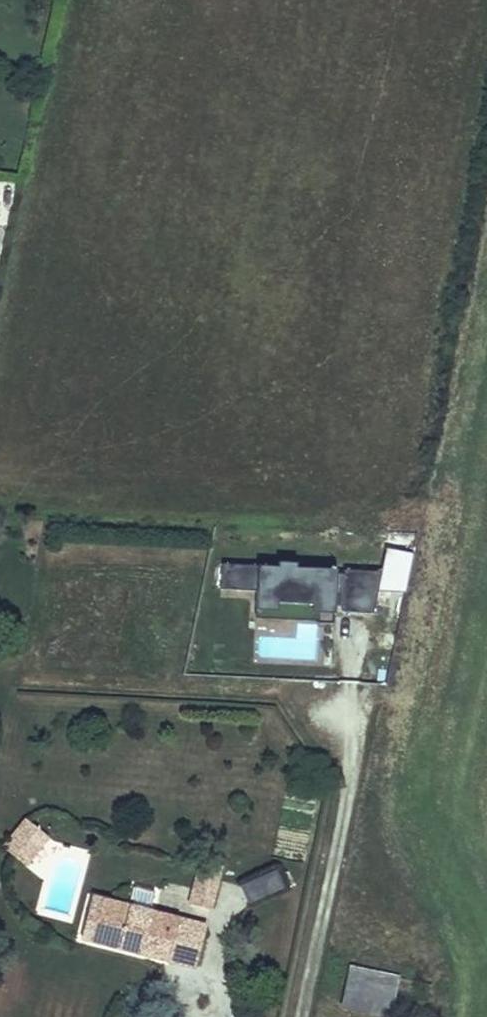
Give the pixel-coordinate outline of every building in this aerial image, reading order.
[(375,572),(222,566),(220,592),(256,593),(255,609),(277,610),(277,605),(316,607),(316,612),(373,615),(375,572)] [(55,840),(33,821),(17,839),(27,848),(19,858),(31,869),(55,840)] [(17,839),(9,849),(19,858),(27,848),(17,839)] [(251,904),(287,888),(278,868),(242,884),(251,904)] [(226,883),(202,879),(196,911),(220,915),(226,883)] [(154,906),(158,889),(135,884),(131,901),(154,906)] [(106,903),(96,900),(86,939),(96,943),(101,927),(106,903)] [(211,934),(106,903),(101,927),(96,943),(122,950),(124,942),(143,948),(141,956),(200,973),(211,934)] [(122,950),(141,956),(143,948),(124,942),(122,950)] [(353,968),(344,1008),(382,1016),(393,1016),(401,978),(353,968)]
